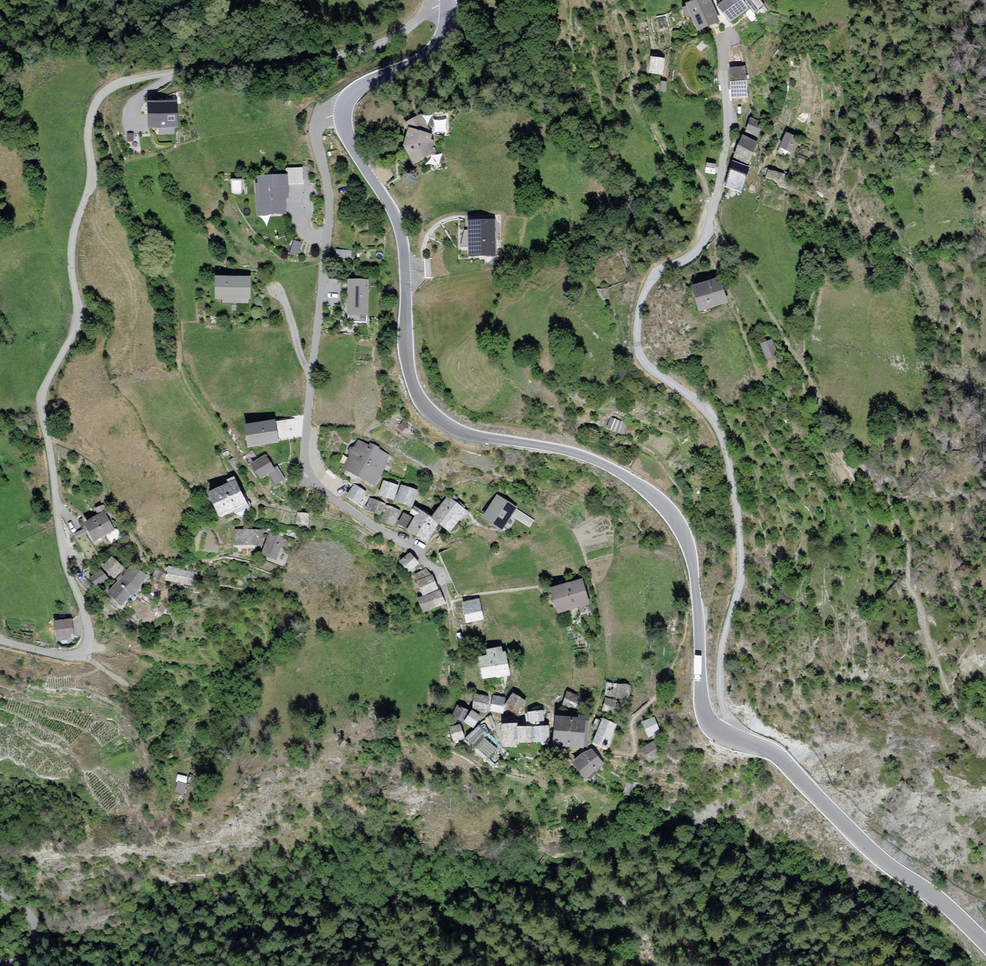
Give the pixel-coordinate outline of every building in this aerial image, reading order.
[(691,4),(688,5),(689,9),(685,10),(689,19),(692,17),(700,35),(712,30),(700,0),(690,0),(691,4)] [(720,8),(732,23),(752,9),(756,15),(765,8),(759,0),(731,0),(720,8)] [(665,62),(654,62),(653,75),(664,76),(665,62)] [(747,71),(733,71),(734,99),(748,99),(747,71)] [(177,104),(149,105),(149,128),(177,127),(177,104)] [(409,132),(405,147),(414,165),(434,154),(430,146),(433,136),(422,117),(406,126),(409,132)] [(754,121),(748,136),(759,140),(764,125),(754,121)] [(798,140),(789,136),(783,148),(792,153),(798,140)] [(745,140),(737,160),(750,165),(758,146),(745,140)] [(735,165),(728,188),(741,192),(748,169),(735,165)] [(709,167),(708,175),(717,175),(718,168),(709,167)] [(258,185),(260,216),(287,214),(286,199),(290,198),(288,177),(260,179),(260,185),(258,185)] [(493,221),(470,221),(470,254),(494,254),(493,221)] [(251,280),(217,279),(216,301),(250,301),(251,280)] [(722,281),(694,288),(701,312),(728,304),(722,281)] [(368,285),(344,284),(343,316),(367,317),(368,285)] [(773,342),(763,346),(769,361),(778,358),(773,342)] [(244,417),(246,439),(278,436),(275,413),(244,417)] [(607,428),(625,436),(629,426),(611,418),(607,428)] [(360,444),(346,470),(375,484),(388,459),(360,444)] [(268,458),(254,466),(262,480),(276,472),(268,458)] [(247,505),(236,483),(210,496),(221,518),(247,505)] [(398,489),(386,485),(382,497),(394,501),(398,489)] [(356,487),(350,498),(360,504),(367,494),(356,487)] [(418,493),(403,488),(398,503),(412,509),(418,493)] [(534,522),(499,499),(486,520),(504,531),(513,517),(530,529),(534,522)] [(385,505),(373,500),(368,511),(380,516),(385,505)] [(449,500),(434,520),(451,533),(466,514),(449,500)] [(402,513),(387,507),(382,521),(396,527),(402,513)] [(309,514),(298,512),(296,523),(307,525),(309,514)] [(440,525),(422,514),(420,517),(413,513),(411,517),(418,521),(409,535),(428,545),(440,525)] [(105,516),(86,525),(95,542),(114,533),(105,516)] [(264,533),(236,533),(236,546),(264,546),(264,533)] [(274,534),(265,556),(277,560),(285,538),(274,534)] [(418,563),(409,553),(400,561),(409,571),(418,563)] [(113,560),(104,569),(115,579),(124,570),(113,560)] [(133,567),(109,594),(123,607),(132,597),(133,599),(140,591),(149,579),(133,567)] [(169,570),(167,582),(198,588),(201,576),(169,570)] [(429,571),(416,576),(425,597),(438,592),(429,571)] [(92,580),(98,588),(108,580),(102,572),(92,580)] [(583,582),(553,590),(560,614),(590,605),(583,582)] [(441,593),(420,601),(425,615),(446,607),(441,593)] [(479,603),(467,605),(469,623),(482,621),(479,603)] [(72,622),(56,624),(57,639),(74,637),(72,622)] [(489,657),(480,659),(484,681),(498,679),(498,680),(512,678),(507,654),(504,655),(503,650),(488,653),(489,657)] [(632,686),(607,682),(605,697),(629,701),(632,686)] [(583,699),(567,693),(562,705),(579,712),(583,699)] [(486,711),(488,696),(475,695),(473,709),(486,711)] [(525,703),(514,696),(506,707),(517,714),(525,703)] [(506,700),(495,698),(492,713),(503,715),(506,700)] [(617,702),(606,699),(603,710),(614,713),(617,702)] [(468,713),(459,708),(453,718),(462,723),(468,713)] [(481,718),(473,713),(466,723),(474,729),(481,718)] [(545,713),(531,715),(533,727),(547,725),(545,713)] [(654,717),(643,722),(649,736),(661,731),(654,717)] [(585,721),(558,719),(556,744),(583,747),(585,721)] [(617,726),(604,721),(594,745),(607,750),(617,726)] [(464,739),(460,727),(451,729),(455,741),(464,739)] [(487,734),(480,727),(469,738),(495,763),(501,756),(483,738),(487,734)] [(517,727),(504,727),(503,747),(516,747),(517,727)] [(549,727),(533,729),(535,743),(550,741),(549,727)] [(532,729),(519,729),(519,743),(532,743),(532,729)] [(649,762),(660,757),(653,743),(643,748),(649,762)] [(605,766),(595,755),(577,770),(587,782),(605,766)] [(178,773),(177,787),(186,788),(187,774),(178,773)] [(643,787),(627,782),(623,795),(639,800),(643,787)]
